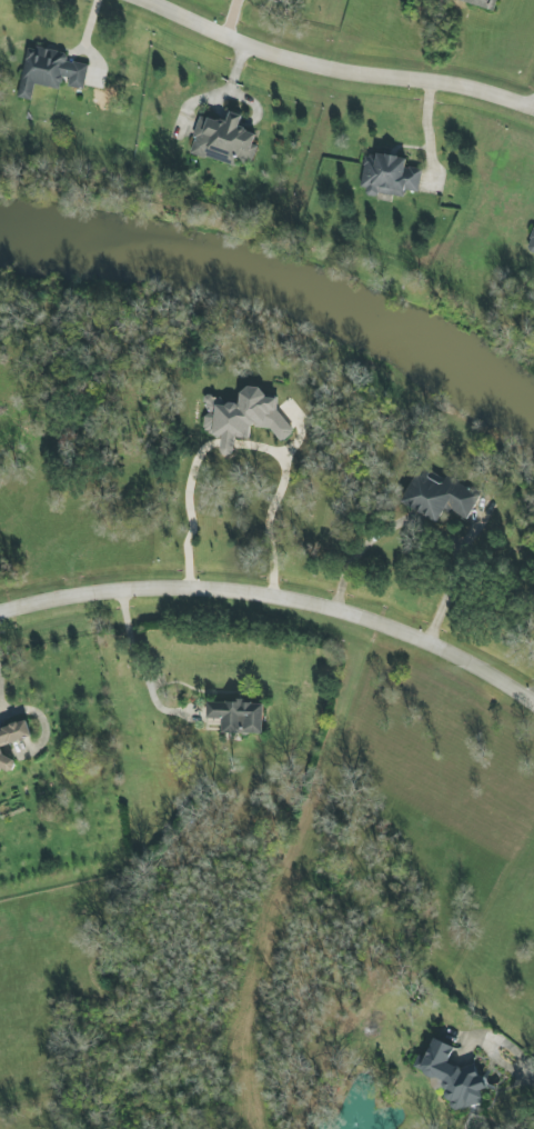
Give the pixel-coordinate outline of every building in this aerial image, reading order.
[(494,0),(455,0),(492,9),(494,0)] [(17,98),(31,101),(34,85),(62,90),(63,86),(83,90),(88,65),(66,61),(67,54),(27,46),(17,98)] [(189,154),(235,166),(237,160),(250,164),(259,134),(240,129),(243,116),(230,112),(227,123),(200,116),(189,154)] [(422,169),(406,166),(407,160),(366,153),(359,192),(403,199),(404,190),(418,193),(422,169)] [(203,428),(210,436),(222,436),(222,452),(235,452),(235,439),(251,440),(251,427),(267,428),(282,443),(294,431),(277,412),(277,399),(269,399),(258,388),(248,387),(240,395),(240,405),(225,404),(218,397),(206,397),(205,417),(203,419),(203,428)] [(479,494),(421,469),(405,507),(441,522),(445,512),(468,521),(479,494)] [(208,702),(207,720),(223,721),(222,733),(262,736),(264,706),(208,702)] [(16,769),(13,758),(4,761),(1,747),(32,739),(28,723),(0,730),(0,773),(16,769)] [(453,1112),(479,1103),(482,1094),(481,1090),(489,1088),(485,1077),(479,1075),(476,1064),(463,1068),(449,1063),(456,1045),(434,1037),(427,1057),(418,1054),(413,1069),(442,1079),(453,1112)]
